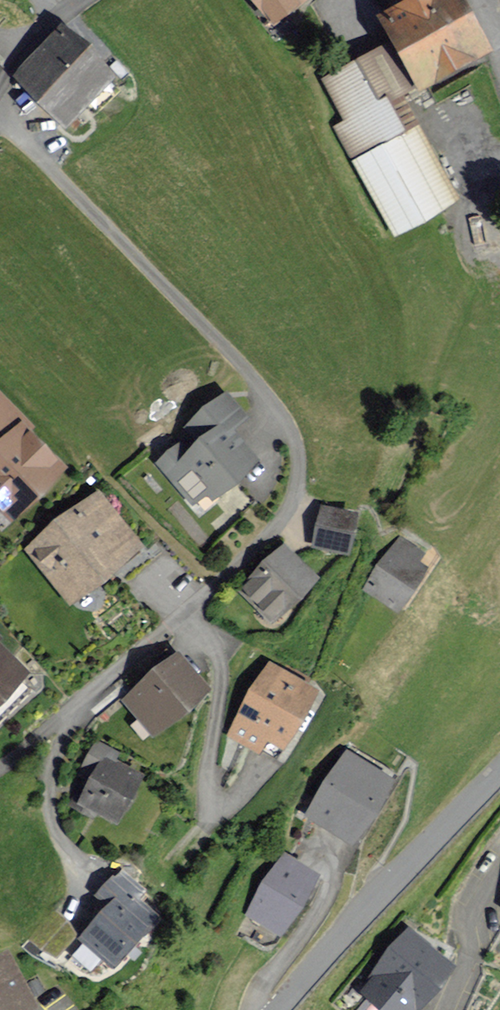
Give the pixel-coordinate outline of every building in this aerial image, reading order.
[(269,25),(303,0),(250,0),(269,25)] [(404,96),(419,88),(485,54),(464,14),(457,0),(414,0),(382,17),(397,42),(329,78),(352,122),(340,128),(357,161),(396,233),(459,199),(421,127),(404,96)] [(111,79),(59,30),(16,75),(67,124),(111,79)] [(0,395),(0,500),(15,515),(62,468),(20,427),(26,422),(0,395)] [(244,421),(225,397),(186,427),(194,436),(162,461),(193,500),(206,490),(211,497),(254,463),(230,433),(244,421)] [(140,544),(97,493),(31,547),(74,599),(140,544)] [(355,514),(323,506),(315,545),(347,552),(355,514)] [(420,554),(400,540),(366,588),(398,611),(428,570),(415,561),(420,554)] [(315,581),(286,550),(244,588),(273,620),(315,581)] [(26,677),(0,650),(0,703),(26,677)] [(190,672),(178,657),(166,667),(125,700),(154,735),(207,692),(190,672)] [(312,692),(271,668),(232,733),(261,751),(270,736),(282,743),(312,692)] [(120,755),(96,742),(83,768),(95,774),(78,807),(93,815),(95,811),(117,823),(141,777),(115,763),(120,755)] [(393,780),(351,754),(312,815),(353,841),(393,780)] [(317,877),(284,858),(252,911),(285,930),(317,877)] [(139,892),(120,875),(99,897),(112,909),(83,939),(112,966),(155,921),(132,900),(139,892)] [(409,932),(387,957),(371,975),(378,981),(367,993),(386,1009),(413,1009),(450,968),(430,950),(409,932)] [(7,954),(0,958),(0,1009),(26,1009),(34,1006),(7,954)]
